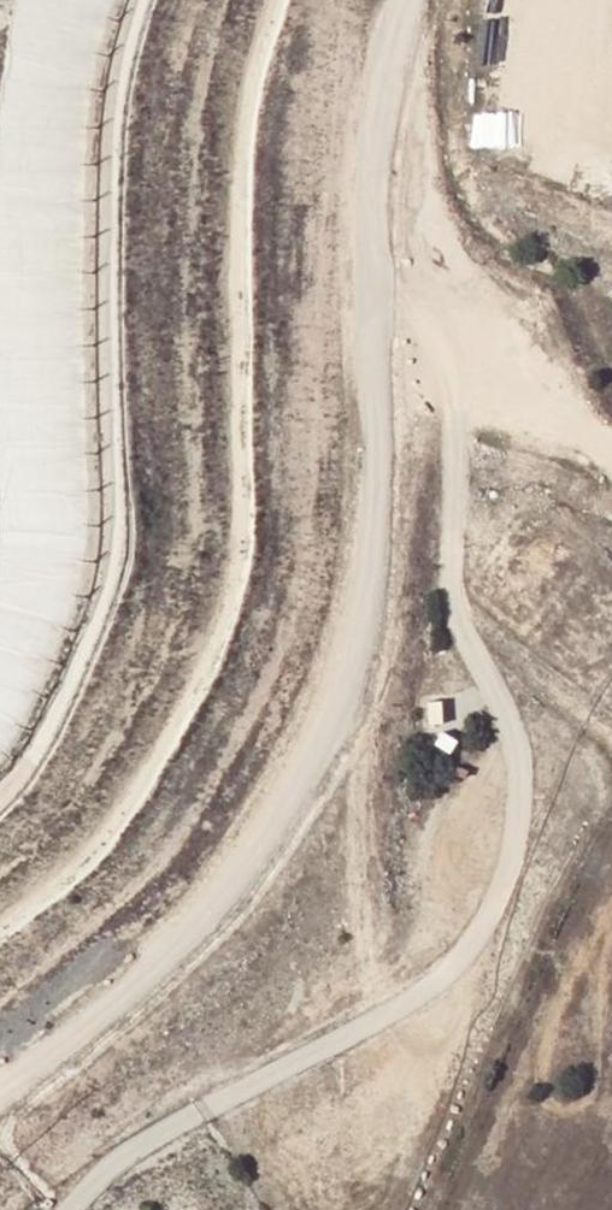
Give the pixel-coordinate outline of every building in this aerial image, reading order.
[(515,16),(517,0),(483,0),(482,12),(515,16)] [(545,172),(577,176),(579,155),(548,151),(545,172)]
